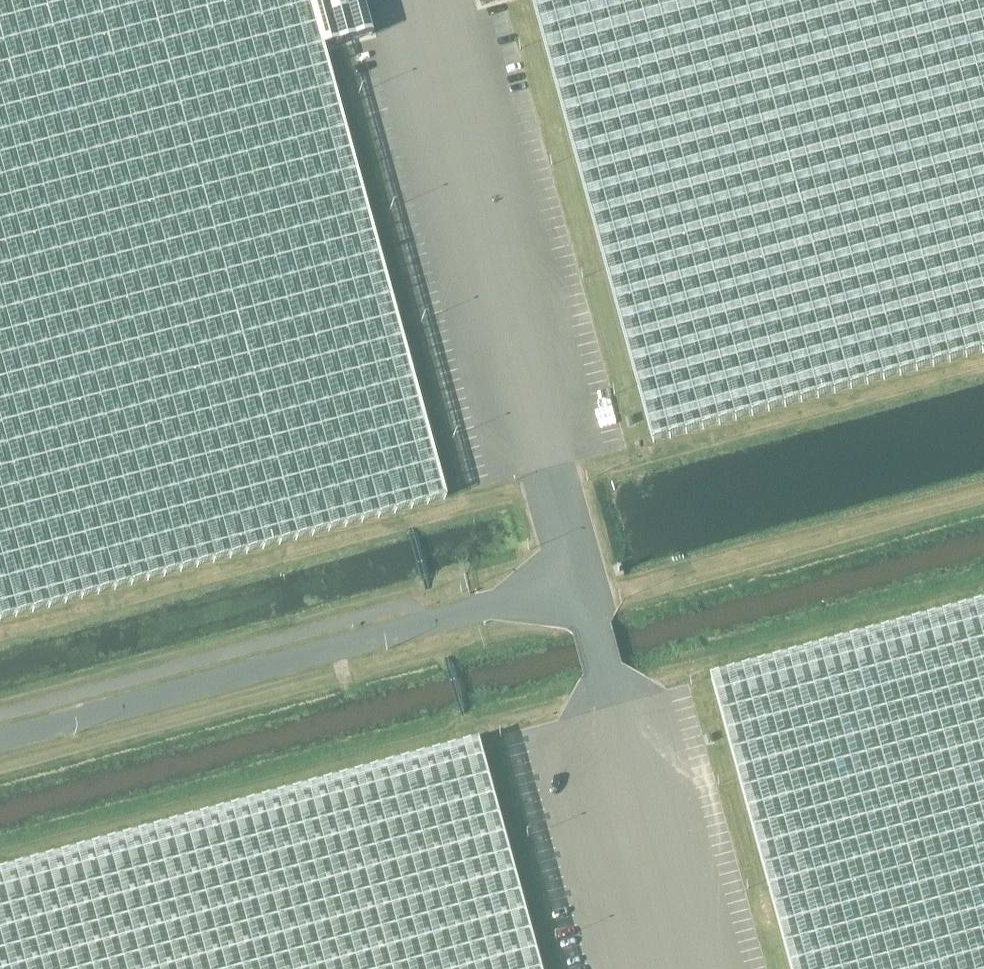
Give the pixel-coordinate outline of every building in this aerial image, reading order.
[(444,498),(321,48),(371,34),(361,0),(0,0),(0,619),(444,498)] [(652,441),(983,350),(983,0),(532,0),(652,441)] [(424,326),(459,319),(453,294),(419,301),(424,326)] [(711,678),(791,968),(983,968),(983,603),(711,678)] [(543,728),(520,728),(520,751),(543,750),(543,728)] [(480,741),(0,873),(0,968),(542,968),(480,741)] [(491,760),(495,775),(520,768),(516,753),(491,760)]
